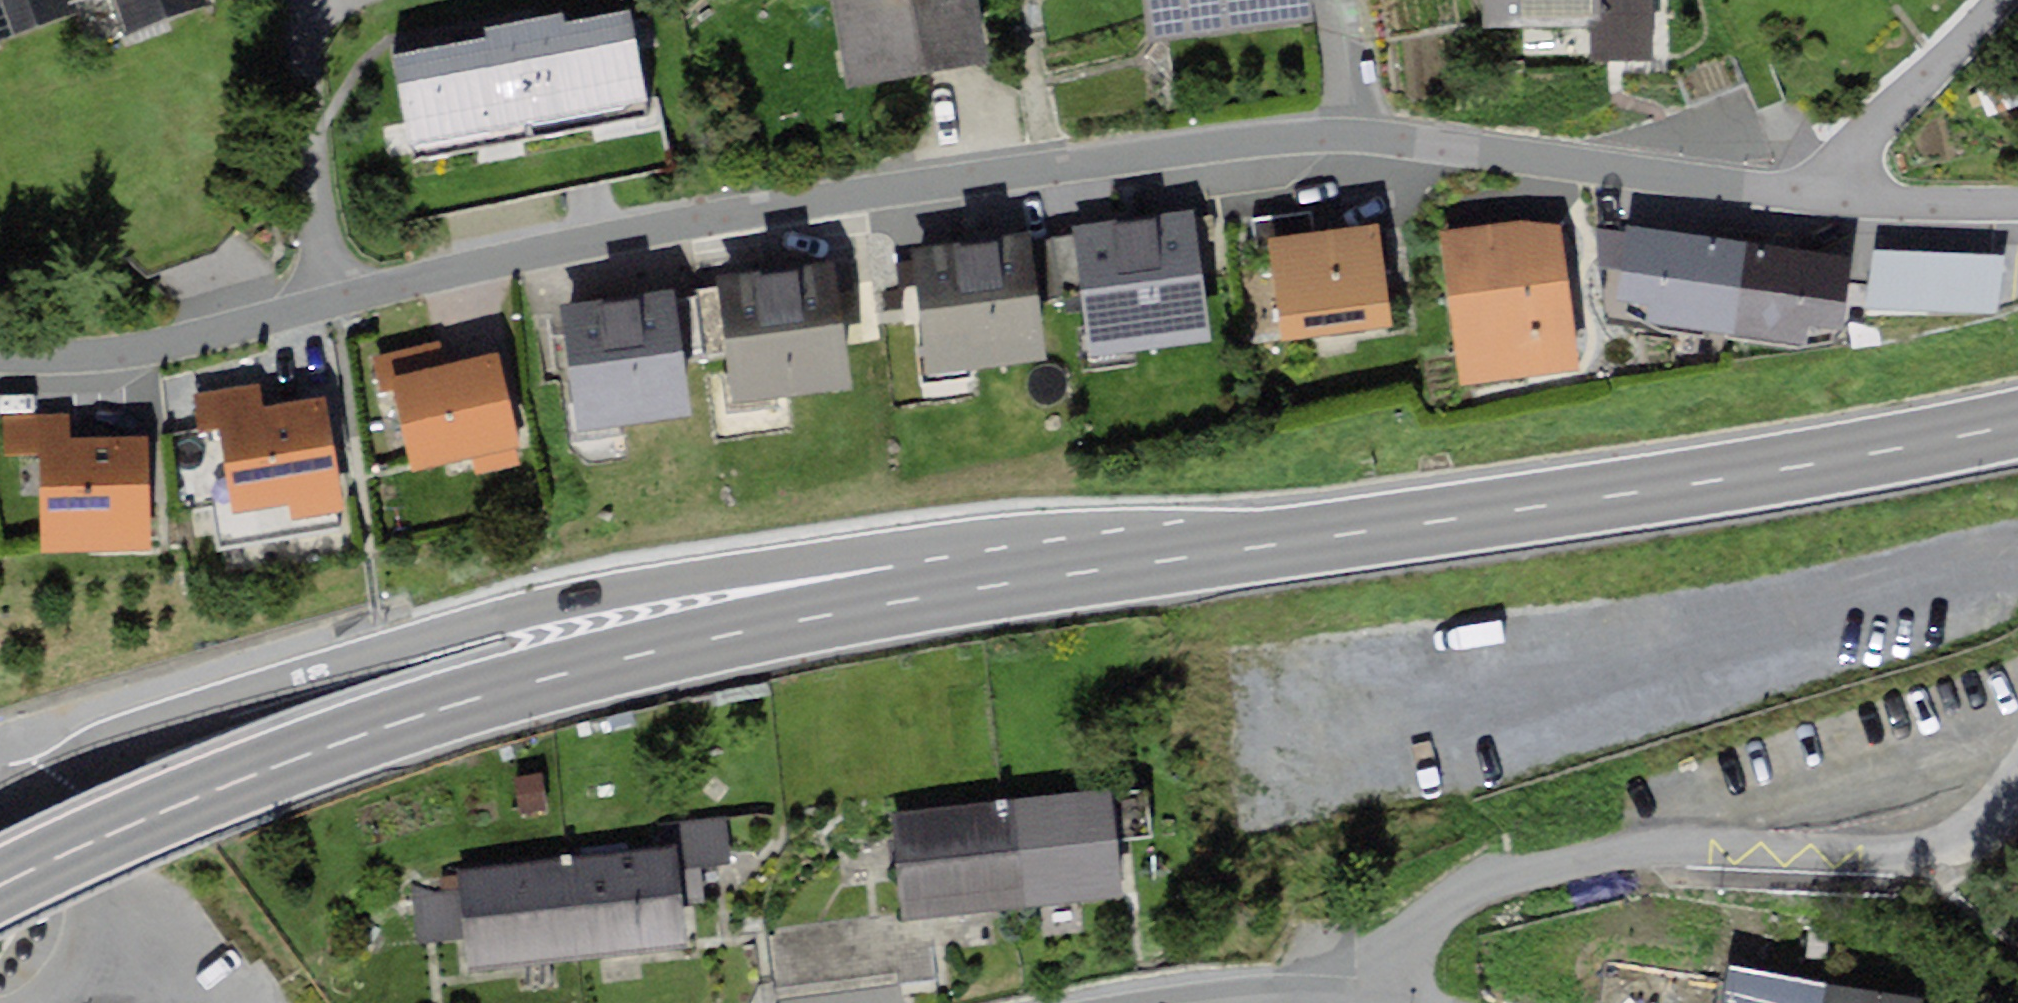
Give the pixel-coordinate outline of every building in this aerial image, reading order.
[(72,16),(84,50),(206,7),(203,0),(0,0),(0,41),(72,16)] [(844,80),(986,58),(977,0),(832,0),(844,80)] [(1144,39),(1307,22),(1305,0),(1139,0),(1144,39)] [(1480,26),(1584,23),(1585,63),(1655,61),(1654,0),(1480,0),(1480,26)] [(482,36),(390,55),(412,161),(648,112),(626,7),(559,21),(557,9),(516,17),(480,25),(482,36)] [(1133,217),(1072,225),(1073,234),(1080,293),(1089,367),(1125,363),(1123,349),(1206,338),(1190,210),(1133,217)] [(1377,225),(1310,232),(1308,212),(1251,218),(1255,252),(1268,250),(1277,335),(1387,323),(1381,260),(1377,225)] [(1555,223),(1516,217),(1437,228),(1458,382),(1574,367),(1555,223)] [(1744,239),(1626,223),(1624,230),(1595,230),(1605,326),(1663,335),(1665,328),(1727,338),(1744,239)] [(973,239),(913,245),(926,372),(1043,361),(1037,300),(1030,243),(1028,231),(973,239)] [(1080,293),(1073,234),(1051,236),(1052,240),(1057,295),(1080,293)] [(1848,257),(1744,239),(1727,338),(1802,348),(1803,340),(1834,339),(1848,257)] [(1052,240),(1030,243),(1037,300),(1058,298),(1057,295),(1052,240)] [(1990,255),(1866,247),(1862,305),(1986,313),(1990,255)] [(853,384),(835,262),(775,271),(711,280),(712,288),(692,290),(702,355),(725,351),(728,374),(720,375),(725,411),(788,402),(787,393),(853,384)] [(683,409),(670,288),(619,294),(559,300),(573,434),(629,428),(627,415),(683,409)] [(439,341),(370,355),(378,393),(393,390),(410,469),(474,456),(476,465),(516,457),(503,395),(494,352),(443,363),(439,341)] [(261,383),(197,392),(202,427),(179,431),(191,513),(210,510),(216,547),(334,530),(331,512),(339,511),(329,437),(323,395),(264,403),(261,383)] [(149,477),(148,435),(65,436),(65,416),(5,417),(5,453),(36,453),(37,549),(149,548),(149,477)] [(1110,790),(890,815),(895,856),(902,918),(1122,893),(1114,826),(1110,790)] [(450,879),(407,884),(413,938),(455,933),(459,969),(672,946),(667,903),(696,900),(693,867),(726,863),(721,816),(651,824),(654,847),(449,870),(450,879)] [(1723,967),(1718,1002),(1910,1002),(1910,998),(1723,967)]
